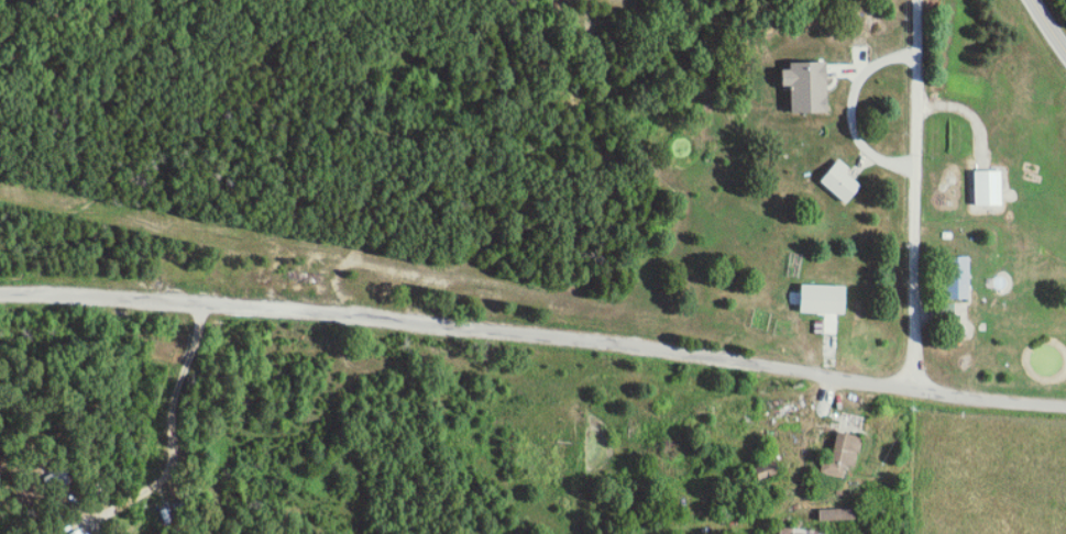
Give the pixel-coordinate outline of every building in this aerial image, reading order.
[(825,61),(788,62),(788,69),(779,69),(780,86),(789,86),(790,112),(826,111),(825,61)] [(818,181),(845,203),(860,185),(844,172),(848,167),(837,158),(818,181)] [(1000,205),(1000,169),(973,170),(973,205),(1000,205)] [(967,256),(947,256),(948,298),(968,298),(967,256)] [(798,312),(824,312),(823,334),(838,335),(839,314),(844,314),(845,285),(799,284),(798,312)] [(822,458),(819,472),(842,478),(845,465),(855,467),(862,437),(837,430),(830,460),(822,458)] [(818,520),(854,519),(854,508),(818,509),(818,520)]
